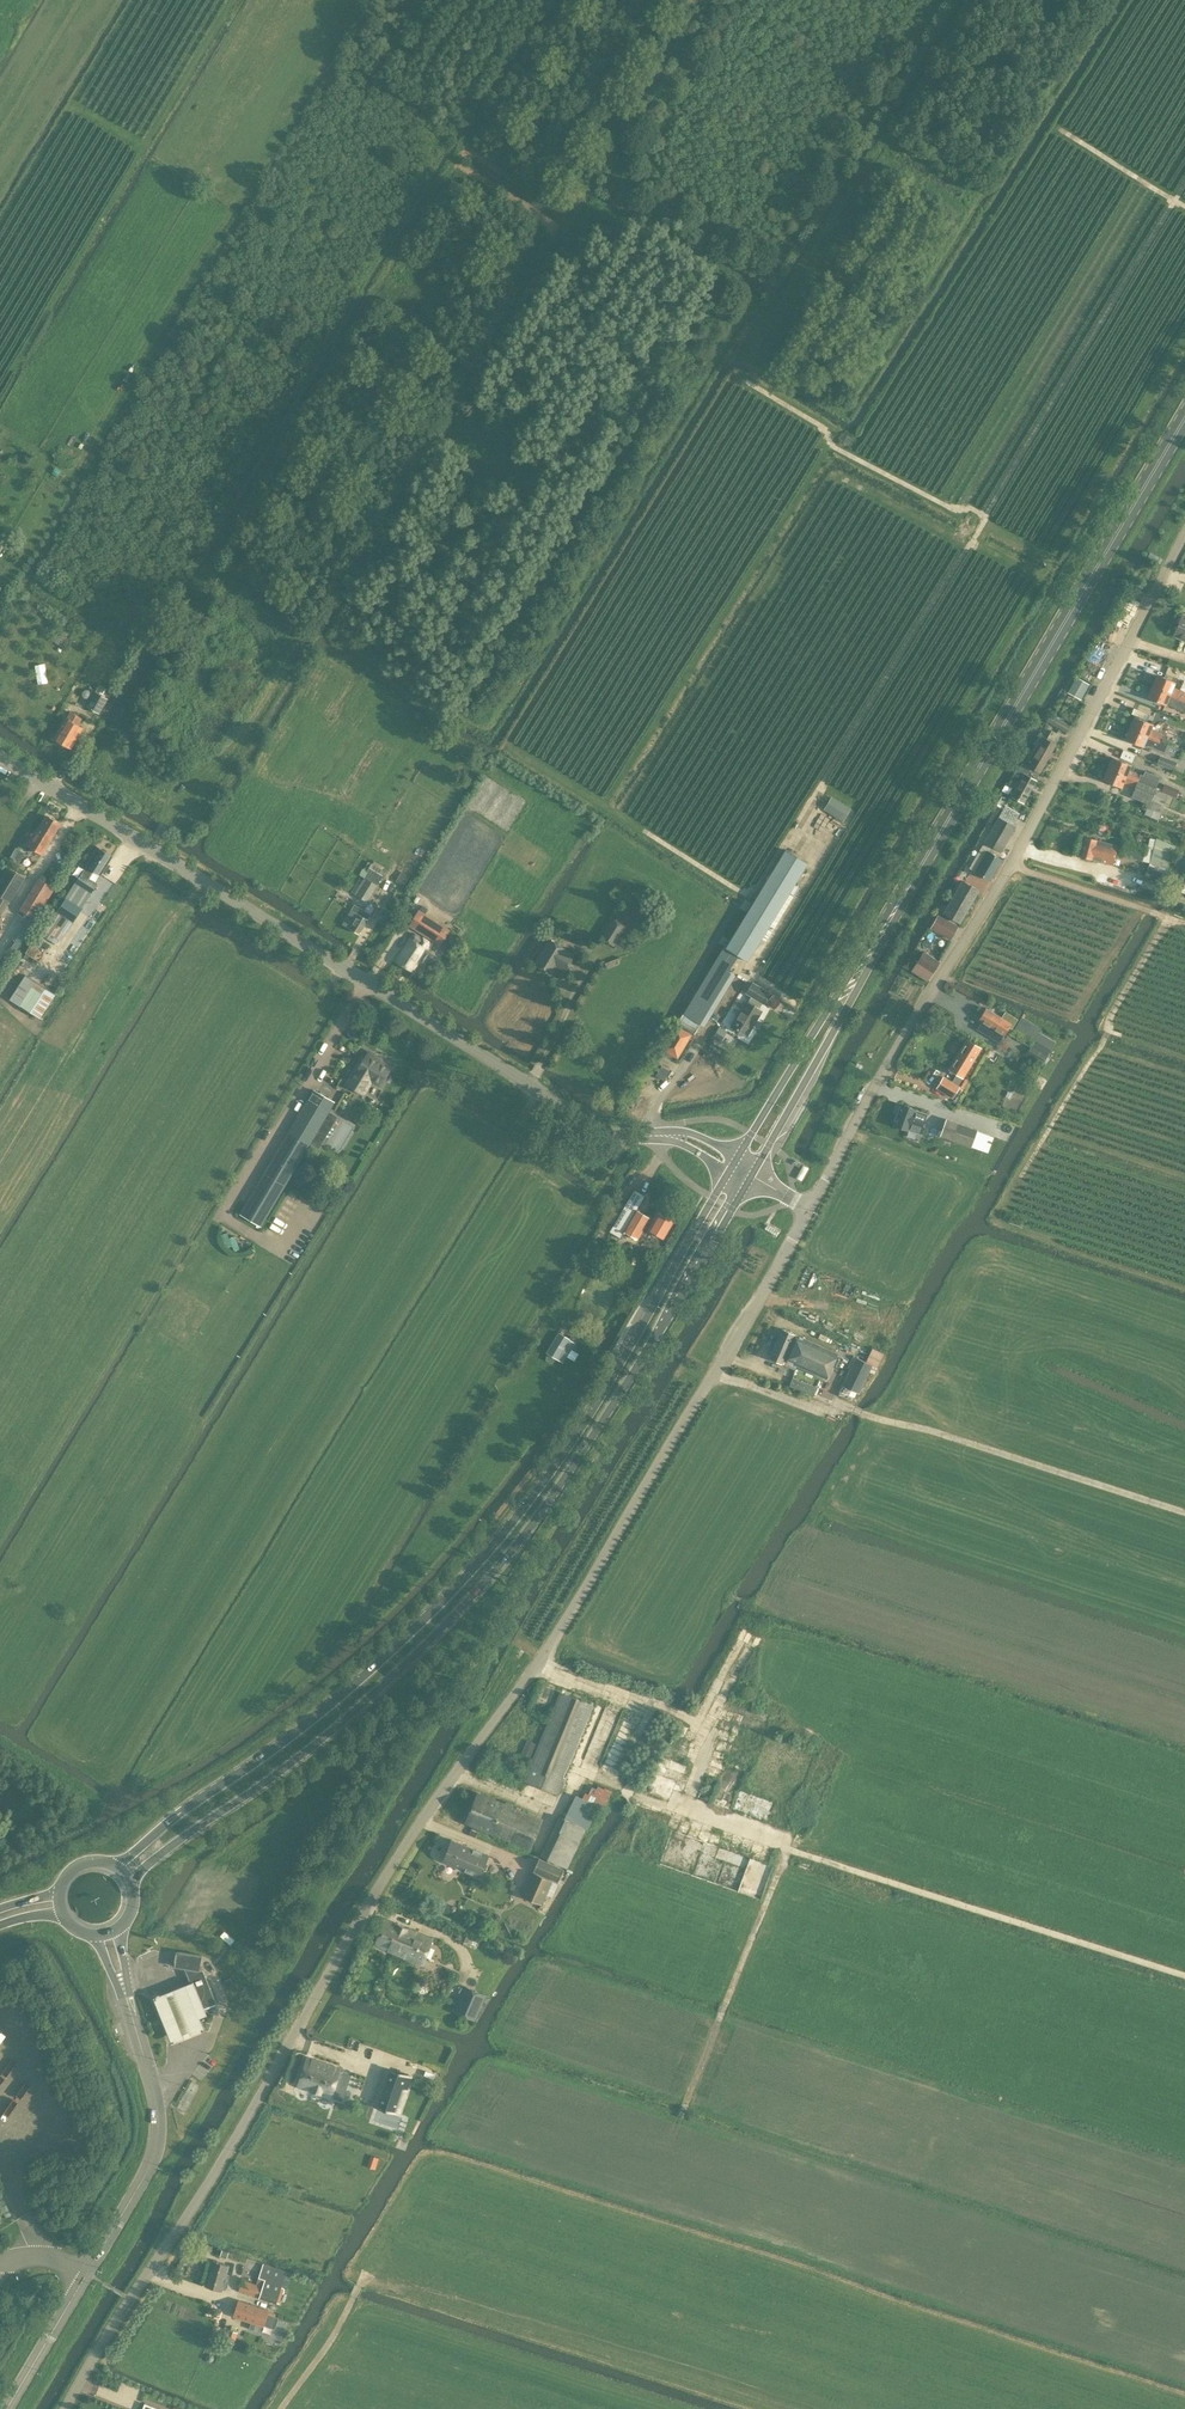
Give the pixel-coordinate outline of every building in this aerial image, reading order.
[(844,435),(841,441),(849,445),(852,439),(844,435)] [(1174,635),(1184,639),(1184,617),(1182,615),(1174,635)] [(53,641),(64,648),(71,635),(60,629),(53,641)] [(1184,700),(1184,692),(1173,688),(1175,682),(1157,675),(1152,686),(1184,700)] [(1076,677),(1070,688),(1083,695),(1089,684),(1076,677)] [(1184,710),(1184,700),(1152,686),(1148,697),(1184,713),(1184,710)] [(99,713),(108,699),(96,692),(87,706),(99,713)] [(71,748),(83,728),(78,725),(82,718),(70,711),(67,718),(66,718),(54,738),(60,741),(60,743),(60,744),(64,746),(66,745),(71,748)] [(1135,716),(1130,728),(1160,741),(1163,734),(1151,729),(1153,724),(1135,716)] [(1067,732),(1070,725),(1057,718),(1053,725),(1067,732)] [(1179,721),(1175,731),(1184,735),(1184,723),(1179,721)] [(1130,728),(1125,739),(1142,746),(1141,749),(1149,752),(1151,746),(1157,749),(1164,752),(1173,756),(1177,747),(1168,744),(1160,741),(1130,728)] [(1032,767),(1040,772),(1056,744),(1055,743),(1060,734),(1052,730),(1047,739),(1045,737),(1029,766),(1032,767)] [(1135,755),(1123,750),(1120,757),(1132,762),(1135,755)] [(1160,756),(1157,763),(1165,767),(1174,770),(1177,763),(1168,760),(1160,756)] [(1113,757),(1108,769),(1156,789),(1160,777),(1146,771),(1144,775),(1141,774),(1141,775),(1129,770),(1131,765),(1113,757)] [(1023,762),(1019,770),(1024,774),(1027,775),(1032,767),(1029,766),(1023,762)] [(1169,794),(1156,789),(1108,769),(1103,780),(1121,788),(1124,783),(1135,787),(1132,797),(1149,804),(1147,809),(1160,815),(1169,794)] [(1024,803),(1036,780),(1027,775),(1024,774),(1012,796),(1024,803)] [(844,821),(852,807),(832,795),(824,809),(844,821)] [(1012,825),(1019,814),(1005,807),(969,868),(976,872),(991,880),(1002,860),(998,857),(1015,827),(1012,825)] [(38,833),(36,831),(27,845),(42,854),(60,824),(48,816),(38,833)] [(1113,865),(1118,845),(1085,837),(1080,856),(1113,865)] [(1150,863),(1144,877),(1156,881),(1160,872),(1163,873),(1175,846),(1156,840),(1153,849),(1154,850),(1150,863)] [(1121,855),(1150,863),(1154,850),(1153,849),(1146,847),(1146,846),(1125,841),(1121,855)] [(101,875),(113,856),(99,848),(82,874),(76,882),(75,882),(65,898),(66,898),(45,930),(61,940),(98,884),(89,878),(94,870),(101,875)] [(731,940),(726,948),(724,946),(714,962),(715,963),(678,1023),(695,1032),(731,973),(729,971),(739,955),(748,961),(808,863),(786,850),(753,904),(748,912),(731,940)] [(366,879),(356,895),(365,900),(367,902),(377,885),(381,879),(385,871),(368,861),(364,869),(363,868),(359,874),(366,879)] [(8,867),(0,879),(0,895),(10,902),(25,877),(8,867)] [(409,876),(404,873),(398,883),(403,886),(409,876)] [(40,879),(22,910),(37,919),(56,888),(40,879)] [(960,923),(979,890),(962,881),(947,907),(944,913),(960,923)] [(630,887),(623,882),(617,893),(624,897),(630,887)] [(740,908),(748,912),(753,904),(745,900),(740,908)] [(354,904),(351,910),(343,924),(359,934),(371,914),(354,904)] [(423,917),(427,909),(422,906),(417,913),(423,917)] [(423,917),(417,913),(409,925),(430,938),(433,934),(443,940),(448,932),(423,917)] [(940,932),(947,920),(938,916),(932,928),(940,932)] [(613,945),(624,926),(613,919),(601,937),(613,945)] [(410,938),(396,961),(413,972),(427,949),(432,941),(422,935),(422,936),(414,932),(410,938)] [(454,944),(457,938),(451,934),(447,940),(454,944)] [(726,948),(731,940),(723,936),(719,943),(724,946),(726,948)] [(566,949),(550,940),(535,964),(551,974),(556,965),(565,970),(574,956),(565,950),(566,949)] [(928,981),(940,962),(924,952),(912,970),(928,981)] [(605,964),(607,968),(619,963),(617,959),(605,964)] [(55,995),(26,975),(10,999),(40,1019),(55,995)] [(764,1004),(770,993),(753,983),(746,993),(752,997),(748,1003),(746,1001),(731,1026),(747,1036),(762,1011),(759,1009),(762,1003),(764,1004)] [(773,995),(767,1002),(772,1007),(778,1000),(773,995)] [(1003,1033),(1009,1024),(1001,1019),(1002,1018),(986,1008),(979,1020),(995,1029),(996,1028),(1003,1033)] [(1022,1017),(1015,1028),(1025,1035),(1032,1024),(1022,1017)] [(674,1033),(664,1050),(678,1058),(691,1035),(677,1027),(675,1026),(671,1032),(674,1033)] [(719,1027),(713,1037),(720,1041),(726,1031),(719,1027)] [(1055,1042),(1038,1032),(1030,1046),(1031,1046),(1047,1056),(1055,1042)] [(954,1071),(957,1073),(952,1081),(943,1076),(936,1088),(952,1098),(960,1086),(959,1085),(981,1049),(967,1040),(962,1048),(966,1051),(954,1071)] [(1044,1062),(1048,1056),(1047,1056),(1031,1046),(1027,1053),(1044,1062)] [(380,1085),(391,1067),(368,1054),(357,1072),(355,1071),(347,1084),(360,1092),(368,1078),(380,1085)] [(670,1071),(662,1066),(656,1076),(664,1081),(670,1071)] [(334,1102),(314,1090),(240,1214),(261,1226),(279,1195),(310,1143),(316,1134),(334,1102)] [(919,1133),(926,1114),(915,1110),(916,1109),(902,1104),(894,1125),(911,1131),(911,1130),(919,1133)] [(971,1146),(977,1130),(946,1119),(941,1135),(971,1146)] [(319,1149),(325,1139),(316,1134),(310,1143),(319,1149)] [(994,1137),(985,1134),(980,1149),(988,1152),(994,1137)] [(648,1229),(664,1238),(674,1220),(673,1219),(673,1217),(673,1216),(669,1214),(666,1215),(659,1211),(653,1220),(636,1210),(644,1196),(634,1191),(610,1232),(620,1237),(623,1233),(624,1234),(625,1232),(638,1239),(645,1226),(648,1228),(648,1229)] [(778,1235),(780,1229),(767,1224),(765,1230),(778,1235)] [(227,1233),(222,1235),(227,1248),(232,1246),(229,1238),(227,1233)] [(234,1236),(229,1238),(232,1246),(234,1251),(240,1249),(234,1236)] [(827,1378),(838,1354),(782,1329),(770,1357),(795,1369),(797,1365),(827,1378)] [(570,1339),(559,1332),(546,1352),(557,1359),(570,1339)] [(873,1348),(866,1361),(856,1357),(838,1394),(853,1401),(861,1383),(863,1384),(869,1371),(874,1373),(883,1353),(873,1348)] [(559,1795),(595,1707),(560,1692),(524,1780),(559,1795)] [(527,1740),(524,1748),(533,1752),(536,1744),(527,1740)] [(684,1779),(689,1765),(659,1754),(646,1790),(680,1802),(688,1781),(684,1779)] [(707,1775),(720,1782),(728,1766),(716,1759),(707,1775)] [(582,1800),(596,1807),(603,1810),(612,1791),(605,1788),(604,1788),(598,1785),(596,1789),(592,1786),(588,1794),(585,1792),(582,1800)] [(767,1822),(775,1801),(740,1788),(732,1809),(767,1822)] [(465,1823),(478,1829),(530,1850),(542,1819),(477,1793),(465,1823)] [(560,1816),(546,1845),(571,1858),(596,1807),(582,1800),(579,1807),(574,1804),(566,1820),(560,1816)] [(729,1810),(727,1816),(740,1821),(742,1815),(729,1810)] [(639,1822),(641,1814),(632,1811),(630,1820),(639,1822)] [(645,1817),(642,1827),(650,1829),(653,1819),(645,1817)] [(660,1865),(740,1890),(754,1848),(674,1822),(660,1865)] [(478,1831),(472,1829),(471,1828),(469,1835),(476,1837),(478,1831)] [(480,1876),(489,1855),(452,1840),(443,1861),(480,1876)] [(571,1858),(546,1845),(541,1855),(566,1868),(571,1858)] [(650,1857),(652,1851),(633,1845),(631,1851),(650,1857)] [(558,1881),(564,1869),(539,1858),(534,1870),(558,1881)] [(541,1904),(552,1880),(533,1872),(522,1896),(541,1904)] [(422,1965),(433,1939),(385,1918),(374,1945),(422,1965)] [(235,1940),(225,1931),(220,1936),(231,1945),(235,1940)] [(185,1968),(201,1971),(202,1962),(203,1956),(177,1952),(176,1958),(175,1967),(185,1968)] [(190,1984),(191,1985),(192,1985),(201,2008),(200,2009),(201,2009),(201,2010),(202,2010),(202,2009),(215,2004),(216,2004),(217,2003),(217,2002),(216,2002),(203,1971),(201,1971),(185,1968),(191,1983),(190,1984)] [(224,1981),(227,1987),(233,1985),(231,1978),(224,1981)] [(155,1993),(151,1995),(169,2041),(173,2040),(187,2034),(202,2029),(197,2016),(199,2015),(205,2013),(192,1979),(185,1982),(169,1988),(155,1993)] [(421,1988),(419,1992),(421,1996),(423,1997),(426,1996),(428,1991),(427,1988),(425,1987),(421,1988)] [(461,1994),(454,2011),(474,2019),(481,2003),(461,1994)] [(8,2032),(0,2027),(0,2046),(8,2032)] [(18,2061),(6,2052),(0,2060),(0,2094),(1,2095),(21,2070),(15,2065),(18,2061)] [(307,2057),(297,2086),(331,2097),(331,2096),(333,2097),(333,2099),(342,2102),(351,2075),(342,2072),(341,2073),(339,2073),(341,2068),(307,2057)] [(410,2076),(386,2068),(373,2105),(397,2113),(410,2076)] [(13,2120),(34,2092),(23,2083),(2,2112),(13,2120)] [(12,2133),(25,2140),(42,2108),(29,2101),(12,2133)] [(375,2169),(379,2158),(373,2156),(369,2167),(375,2169)] [(226,2258),(228,2252),(222,2250),(220,2256),(226,2258)] [(237,2275),(242,2257),(236,2255),(230,2273),(237,2275)] [(229,2265),(213,2260),(205,2285),(222,2290),(222,2288),(225,2289),(229,2277),(226,2276),(229,2265)] [(263,2264),(259,2278),(265,2280),(263,2287),(242,2280),(239,2291),(276,2303),(286,2271),(263,2264)] [(239,2301),(234,2316),(263,2325),(263,2324),(271,2327),(275,2316),(267,2314),(268,2310),(239,2301)] [(228,2329),(225,2339),(234,2343),(238,2332),(228,2329)]
